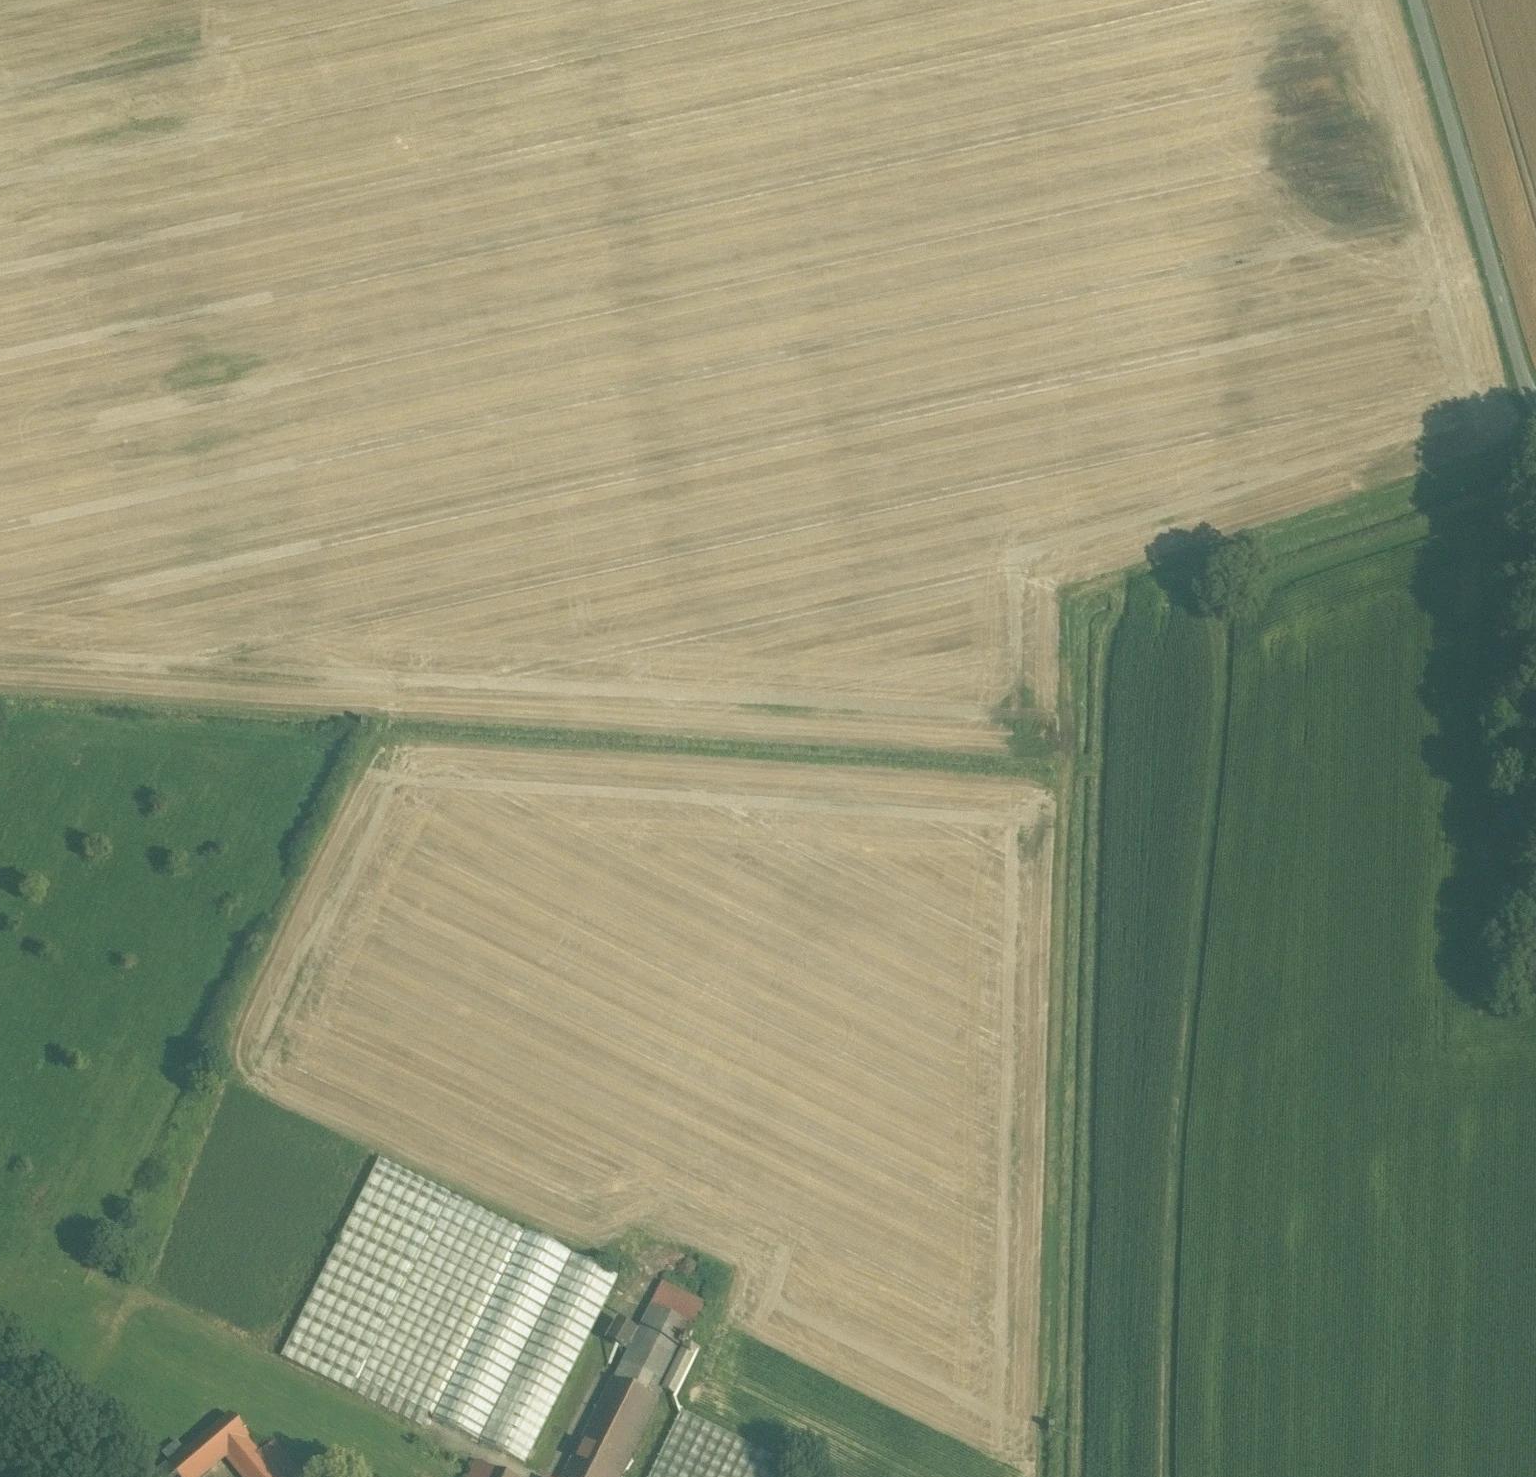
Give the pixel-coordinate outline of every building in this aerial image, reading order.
[(525,1464),(619,1277),(527,1231),(526,1234),(380,1161),(282,1357),(423,1428),(429,1416),(525,1464)] [(614,1380),(657,1401),(663,1389),(675,1395),(697,1351),(685,1344),(705,1304),(662,1283),(614,1380)] [(565,1476),(619,1476),(657,1401),(614,1380),(613,1380),(565,1476)] [(783,1463),(681,1413),(650,1476),(776,1476),(783,1463)] [(227,1457),(243,1476),(299,1476),(272,1444),(259,1455),(246,1440),(249,1438),(231,1416),(159,1476),(204,1476),(227,1457)] [(479,1463),(472,1476),(507,1476),(479,1463)]
